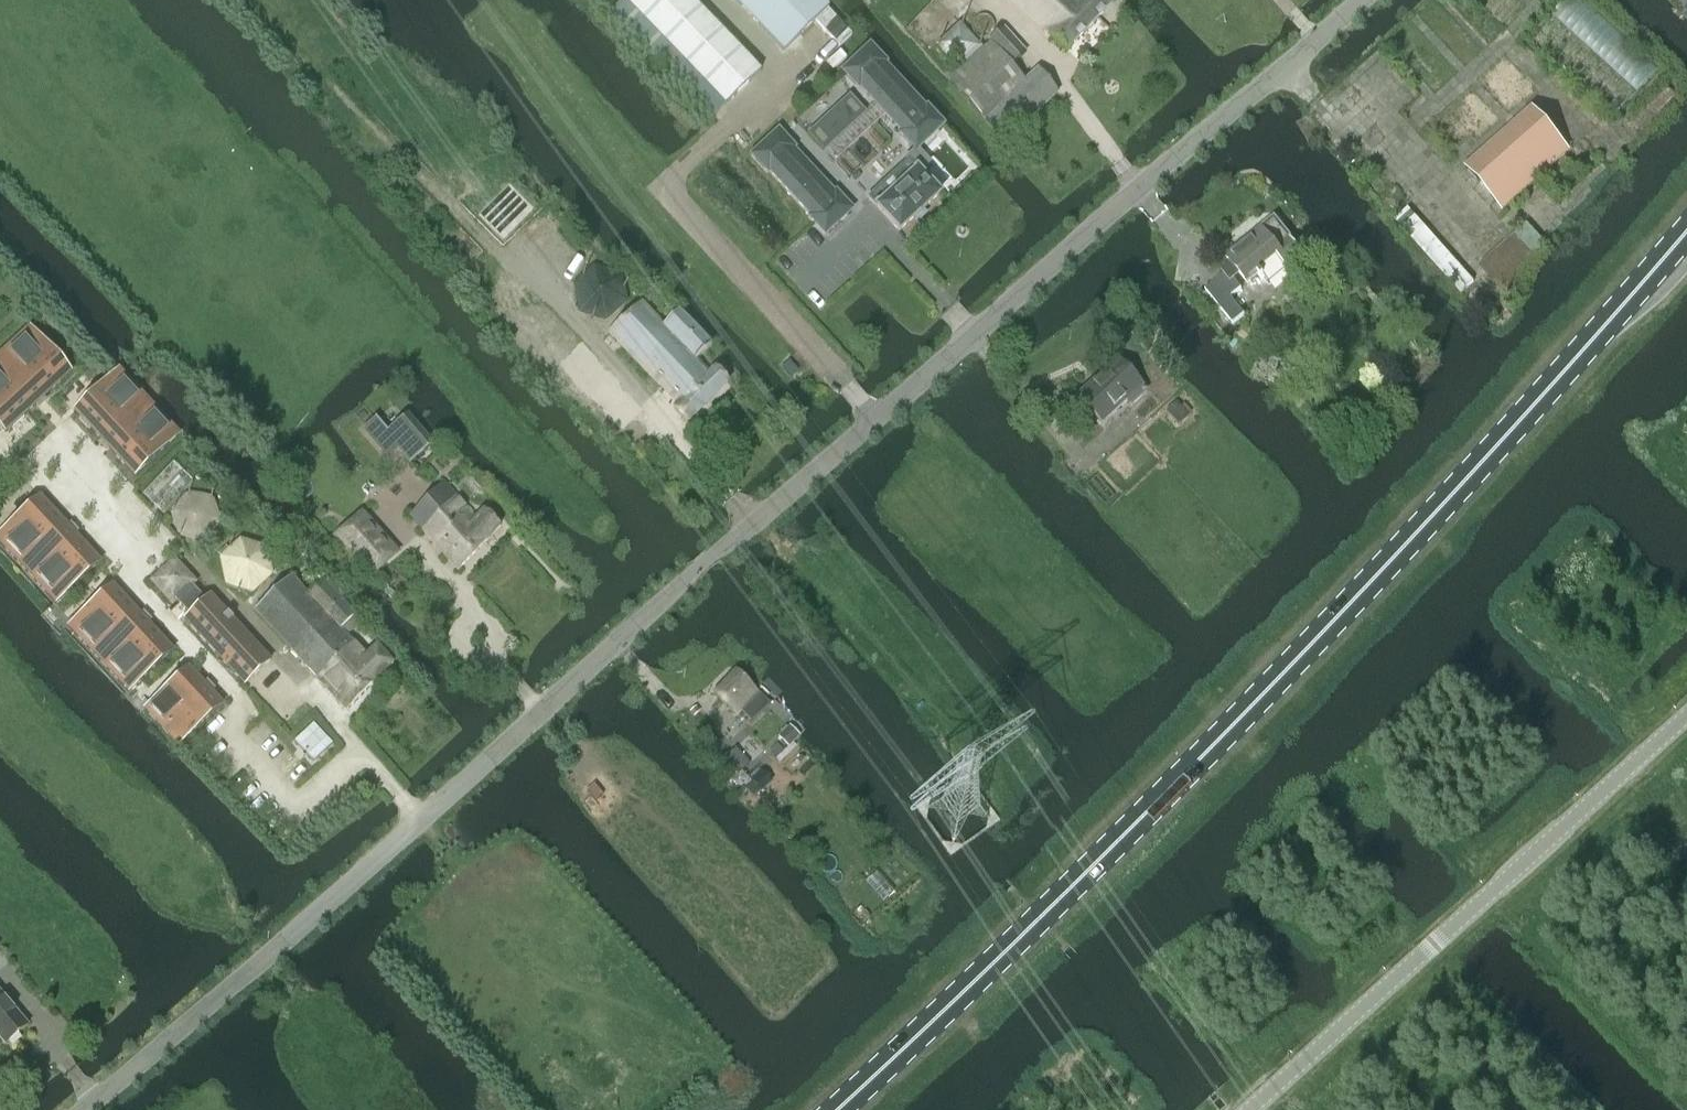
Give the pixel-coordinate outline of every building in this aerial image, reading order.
[(691,0),(625,0),(624,1),(725,105),(760,71),(691,0)] [(823,0),(734,0),(783,51),(829,6),(823,0)] [(1065,50),(1114,0),(1007,0),(1065,50)] [(851,35),(827,9),(814,21),(839,47),(851,35)] [(948,81),(984,121),(1007,142),(1058,92),(1037,68),(1024,82),(1010,66),(1025,53),(1003,28),(988,42),(990,44),(948,81)] [(884,64),(886,63),(869,45),(842,71),(858,89),(860,87),(901,131),(899,133),(916,150),(943,125),(927,107),(925,108),(884,64)] [(1503,210),(1569,151),(1532,109),(1465,168),(1503,210)] [(795,148),(778,130),(751,155),(767,173),(769,172),(809,216),(808,217),(824,235),(852,209),(835,192),(834,193),(793,149),(795,148)] [(925,179),(908,161),(868,198),(898,231),(915,216),(916,218),(924,210),(923,209),(939,194),(932,187),(935,184),(928,176),(925,179)] [(1261,279),(1264,277),(1269,283),(1286,269),(1288,271),(1305,257),(1274,219),(1226,258),(1247,283),(1258,275),(1261,279)] [(1311,230),(1301,238),(1307,246),(1317,238),(1311,230)] [(1205,289),(1232,324),(1244,314),(1230,297),(1241,288),(1227,271),(1205,289)] [(678,313),(675,315),(663,326),(641,303),(609,334),(678,406),(673,410),(687,423),(728,383),(714,369),(708,375),(695,362),(711,347),(678,313)] [(6,432),(71,373),(29,327),(0,353),(0,426),(6,432)] [(1116,360),(1076,397),(1100,423),(1125,400),(1130,405),(1145,391),(1132,377),(1116,360)] [(74,411),(134,476),(179,434),(120,369),(74,411)] [(1166,411),(1179,426),(1190,416),(1177,401),(1166,411)] [(397,452),(409,466),(433,444),(407,414),(386,432),(374,418),(361,429),(387,460),(397,452)] [(478,519),(464,504),(444,483),(408,517),(458,569),(503,527),(487,511),(478,519)] [(55,603),(100,561),(40,497),(0,534),(0,544),(55,603)] [(371,520),(341,547),(360,569),(391,542),(371,520)] [(184,619),(244,685),(271,659),(211,595),(210,595),(205,600),(192,586),(195,582),(174,560),(151,581),(172,603),(175,600),(189,615),(184,619)] [(340,629),(307,593),(291,576),(254,610),(303,664),(340,629)] [(340,629),(346,624),(356,615),(323,579),(307,593),(340,629)] [(68,627),(127,692),(173,650),(113,585),(68,627)] [(346,624),(340,629),(303,664),(346,711),(394,666),(378,649),(367,659),(347,636),(353,631),(346,624)] [(223,704),(203,682),(189,668),(153,702),(144,710),(177,746),(223,704)] [(770,704),(766,700),(757,692),(734,671),(713,694),(736,715),(740,711),(750,722),(770,704)] [(780,736),(789,745),(799,735),(790,726),(780,736)] [(780,750),(786,744),(781,738),(775,745),(780,750)] [(741,771),(726,756),(712,769),(727,784),(741,771)] [(4,1045),(28,1025),(0,992),(0,1040),(4,1045)]
